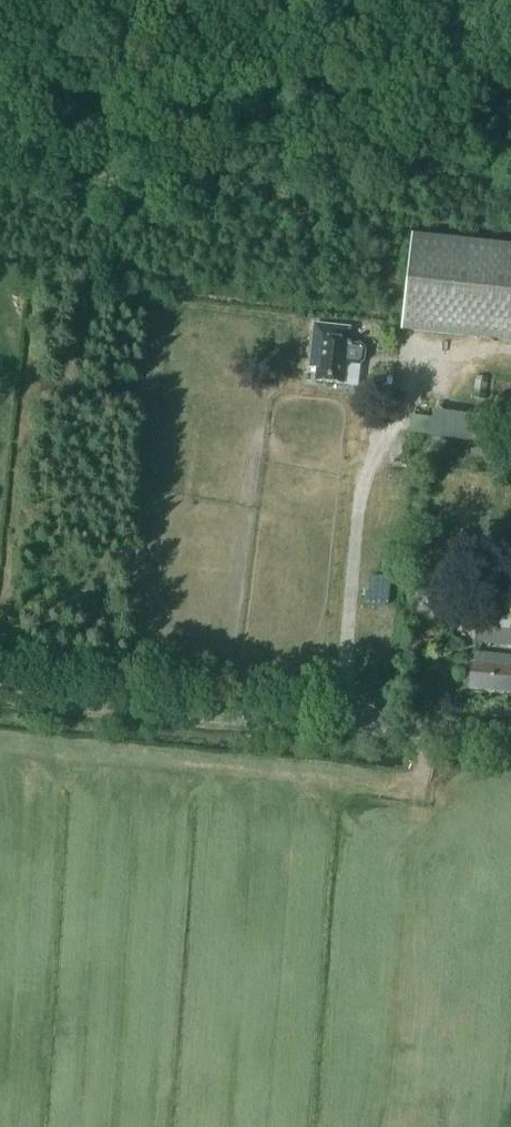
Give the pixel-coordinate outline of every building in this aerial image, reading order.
[(396,330),(510,342),(510,247),(405,237),(396,330)] [(343,386),(345,365),(358,367),(363,363),(364,352),(360,347),(351,346),(351,344),(347,344),(349,330),(313,327),(309,370),(317,371),(316,383),(343,386)] [(482,419),(416,412),(413,435),(496,444),(500,410),(483,408),(482,419)] [(502,595),(486,593),(482,628),(479,628),(477,644),(510,647),(510,619),(500,618),(502,595)] [(474,655),(470,691),(510,696),(510,659),(474,655)]
